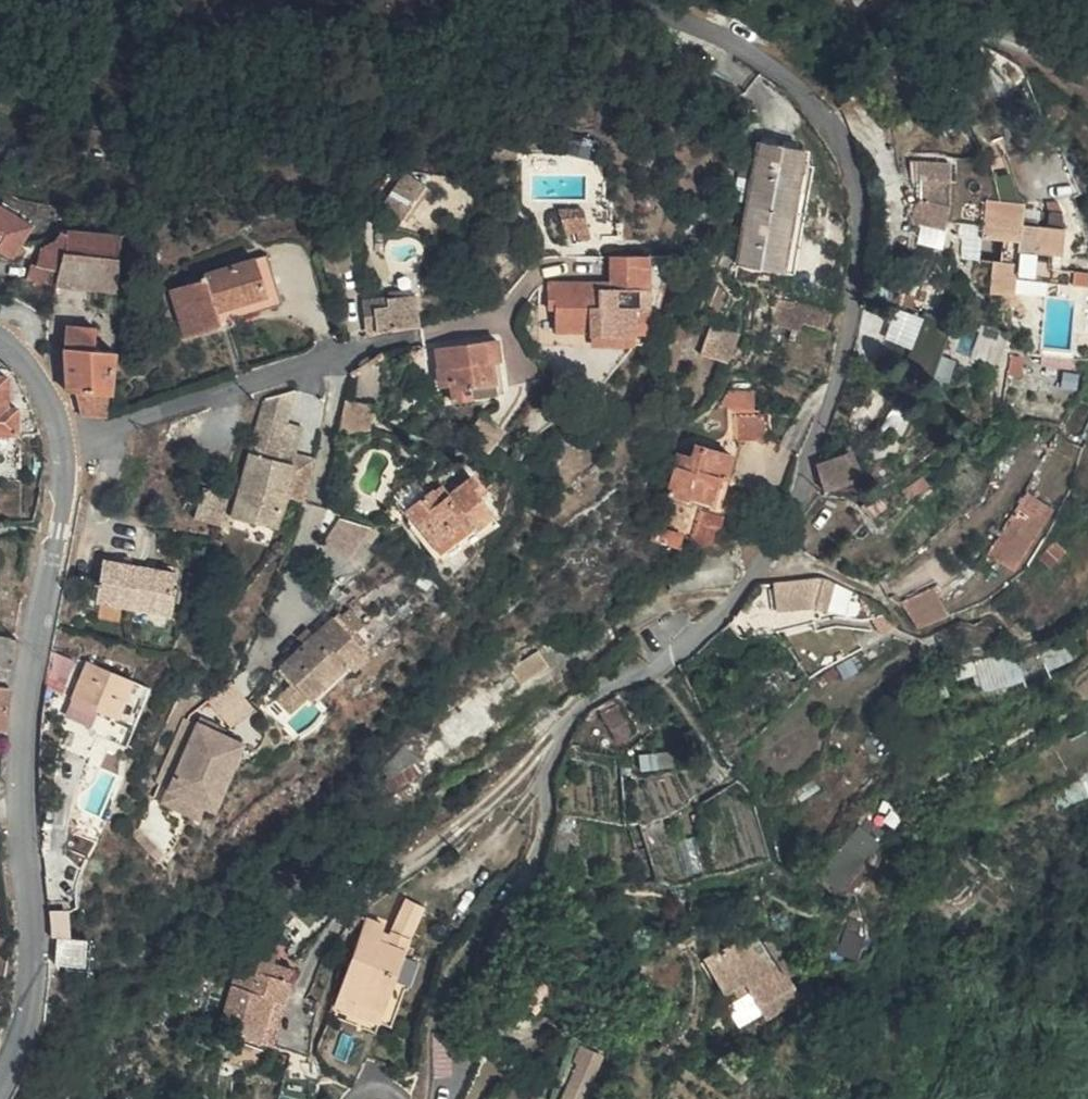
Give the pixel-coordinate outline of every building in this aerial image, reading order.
[(804,149),(761,142),(740,264),(783,271),(802,163),(804,149)] [(1001,199),(992,197),(1022,223),(1023,195),(1010,152),(990,160),(1001,199)] [(816,165),(802,163),(783,271),(796,274),(816,165)] [(404,216),(430,184),(410,168),(384,200),(404,216)] [(912,195),(908,219),(940,231),(945,197),(912,195)] [(986,196),(984,217),(1022,223),(992,197),(986,196)] [(562,207),(570,233),(580,231),(582,239),(593,237),(585,207),(573,207),(572,204),(562,207)] [(13,265),(22,252),(10,243),(21,224),(0,212),(0,257),(13,265)] [(1011,301),(1017,277),(1022,223),(984,217),(981,238),(1004,242),(1002,263),(991,262),(985,295),(1011,301)] [(936,255),(940,231),(908,219),(901,245),(936,255)] [(1026,224),(1026,222),(1022,223),(1017,277),(1049,282),(1055,254),(1065,256),(1070,229),(1026,224)] [(21,292),(51,297),(52,292),(61,253),(61,233),(45,230),(25,270),(21,292)] [(119,259),(121,240),(61,233),(61,253),(119,259)] [(52,292),(114,299),(119,259),(61,253),(52,292)] [(591,333),(638,335),(639,320),(639,307),(654,308),(656,255),(614,254),(613,281),(613,290),(600,290),(600,280),(553,279),(553,305),(560,305),(559,328),(591,328),(591,333)] [(264,299),(256,262),(203,274),(204,279),(169,287),(183,336),(217,328),(213,311),(264,299)] [(1079,281),(1087,282),(1087,273),(1081,271),(1079,281)] [(613,290),(613,281),(600,280),(600,290),(613,290)] [(381,303),(386,330),(414,324),(407,293),(379,298),(381,303)] [(386,330),(381,303),(370,305),(374,332),(386,330)] [(914,345),(924,314),(897,306),(888,337),(914,345)] [(652,320),(654,308),(639,307),(639,320),(652,320)] [(710,327),(707,355),(736,358),(740,331),(710,327)] [(638,335),(591,333),(591,344),(638,345),(638,335)] [(446,368),(451,400),(470,398),(468,384),(493,381),(491,361),(501,360),(498,338),(438,347),(441,369),(446,368)] [(893,346),(887,371),(901,374),(907,350),(893,346)] [(80,389),(114,392),(117,351),(66,347),(71,388),(80,389)] [(501,360),(491,361),(493,381),(468,384),(470,398),(505,393),(501,360)] [(924,411),(932,392),(939,372),(914,361),(896,404),(923,416),(924,411)] [(23,431),(22,408),(11,408),(10,372),(0,372),(0,432),(23,431)] [(80,389),(87,413),(111,414),(114,392),(80,389)] [(268,414),(241,485),(236,494),(260,489),(267,461),(278,463),(281,450),(291,422),(300,391),(274,398),(268,414)] [(731,394),(715,410),(733,415),(747,415),(747,393),(731,394)] [(342,432),(372,433),(379,404),(351,398),(342,432)] [(762,442),(761,414),(747,415),(733,415),(735,443),(762,442)] [(24,438),(39,438),(35,418),(23,419),(24,438)] [(715,477),(723,479),(729,457),(695,447),(692,457),(676,452),(662,496),(684,502),(686,498),(707,505),(712,486),(715,477)] [(281,450),(278,463),(295,467),(298,456),(281,450)] [(816,465),(825,495),(851,486),(842,457),(816,465)] [(267,461),(260,489),(262,488),(286,494),(295,467),(278,463),(267,461)] [(715,477),(712,486),(721,489),(723,479),(715,477)] [(262,488),(260,489),(252,517),(276,525),(286,494),(262,488)] [(230,509),(252,517),(260,489),(236,494),(230,509)] [(892,517),(880,501),(859,515),(871,532),(892,517)] [(483,544),(471,524),(478,518),(468,502),(437,520),(430,510),(402,527),(429,572),(463,551),(465,555),(483,544)] [(1006,524),(1022,534),(1032,523),(1017,510),(1006,524)] [(719,525),(719,517),(697,511),(688,543),(715,543),(719,532),(719,525)] [(352,557),(376,528),(351,518),(330,541),(352,557)] [(1022,534),(1006,524),(986,550),(1001,561),(1022,534)] [(645,546),(670,553),(664,534),(648,530),(645,546)] [(675,537),(664,534),(670,553),(675,537)] [(99,568),(89,610),(125,617),(134,577),(99,568)] [(172,585),(134,577),(125,617),(163,623),(172,585)] [(811,603),(810,579),(769,582),(772,607),(811,603)] [(810,579),(811,603),(821,604),(835,583),(810,579)] [(902,612),(938,584),(936,581),(894,606),(902,612)] [(950,606),(938,584),(902,612),(920,625),(950,606)] [(86,626),(122,633),(125,617),(89,610),(86,626)] [(159,641),(163,623),(125,617),(122,633),(159,641)] [(337,622),(285,665),(316,696),(364,652),(337,622)] [(1072,659),(1063,641),(1036,657),(1045,673),(1072,659)] [(518,686),(547,667),(538,653),(509,672),(518,686)] [(1016,683),(1009,668),(958,695),(963,707),(980,700),(985,711),(1012,697),(1006,687),(1016,683)] [(73,707),(118,720),(129,686),(83,672),(73,707)] [(607,709),(622,735),(631,730),(617,704),(607,709)] [(622,735),(607,709),(597,714),(608,742),(622,735)] [(245,739),(202,719),(164,800),(197,815),(205,799),(210,786),(221,791),(245,739)] [(221,791),(210,786),(205,799),(215,804),(221,791)] [(886,845),(862,825),(819,884),(842,903),(886,845)] [(412,900),(398,924),(409,930),(423,907),(412,900)] [(414,934),(430,911),(423,907),(409,930),(414,934)] [(388,1013),(408,951),(412,936),(414,934),(409,930),(398,924),(395,929),(392,928),(389,945),(380,943),(384,925),(365,920),(341,998),(388,1013)] [(801,995),(785,968),(795,963),(770,921),(709,958),(727,988),(732,985),(740,998),(750,992),(765,1016),(801,995)] [(392,928),(384,925),(380,943),(389,945),(392,928)] [(289,994),(292,983),(271,977),(275,964),(279,950),(250,942),(226,1026),(242,1030),(240,1039),(274,1049),(289,994)] [(86,972),(88,946),(56,945),(56,971),(86,972)] [(408,951),(388,1013),(391,1006),(417,953),(408,951)] [(422,955),(417,953),(391,1006),(388,1013),(383,1023),(394,1026),(407,988),(411,988),(422,955)] [(296,970),(275,964),(271,977),(292,983),(296,970)] [(321,1025),(324,1003),(289,994),(274,1049),(299,1055),(316,1060),(317,1055),(321,1025)] [(338,1009),(383,1023),(388,1013),(341,998),(338,1009)] [(610,1052),(583,1043),(563,1098),(593,1098),(610,1052)]
